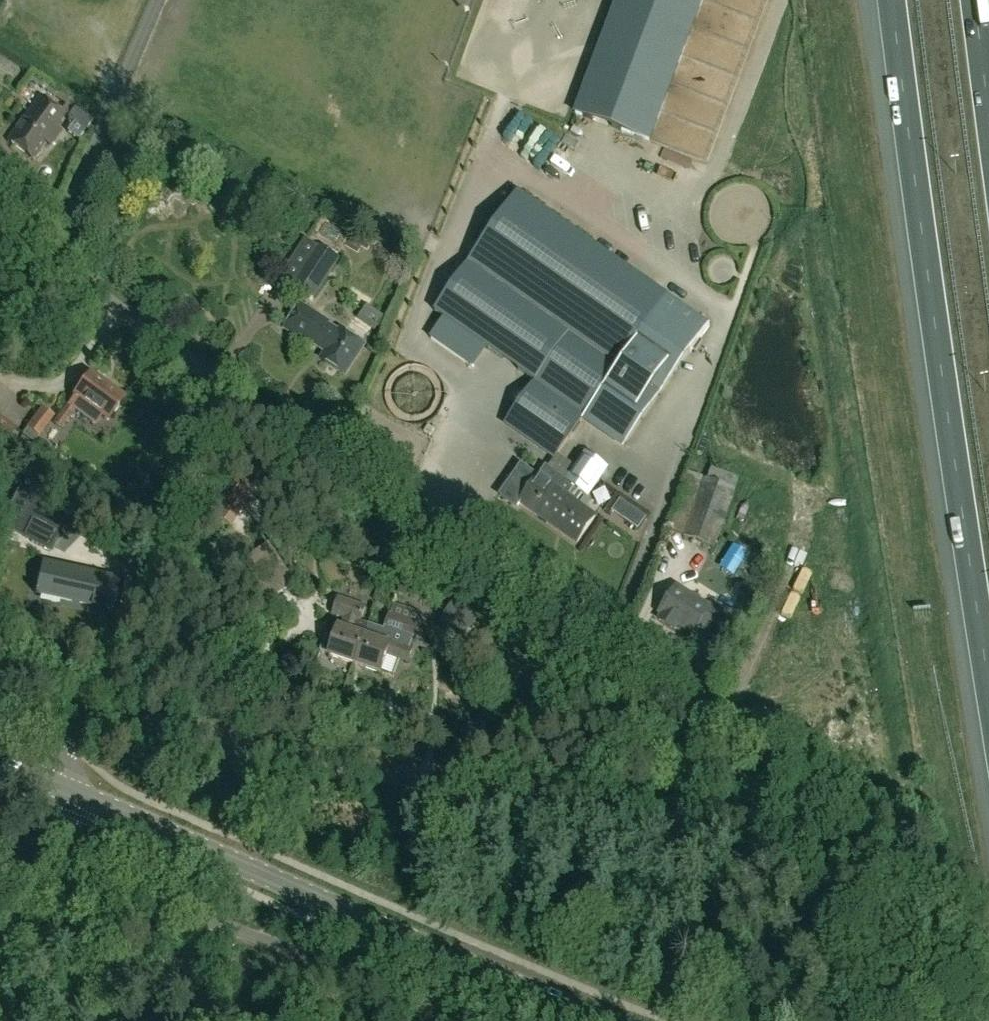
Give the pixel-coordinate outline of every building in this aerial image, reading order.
[(575,113),(586,117),(649,141),(702,0),(617,0),(575,113)] [(39,97),(7,140),(32,158),(64,115),(39,97)] [(84,107),(71,97),(61,110),(69,116),(67,118),(73,123),(68,129),(78,137),(83,131),(84,131),(94,119),(92,117),(95,114),(85,106),(84,107)] [(709,323),(519,191),(436,311),(536,381),(508,422),(556,455),(557,454),(585,414),(618,437),(682,345),(690,351),(709,323)] [(305,238),(280,276),(314,298),(340,259),(320,246),(319,247),(305,238)] [(740,245),(720,245),(720,265),(739,266),(740,245)] [(374,295),(372,306),(389,310),(391,299),(374,295)] [(316,317),(318,314),(300,302),(282,330),(300,341),(304,337),(325,351),(321,358),(345,374),(364,345),(339,329),(338,331),(316,317)] [(358,319),(375,331),(384,317),(367,305),(358,319)] [(76,396),(69,405),(95,423),(101,415),(108,420),(124,398),(110,388),(112,384),(97,373),(94,377),(87,372),(79,383),(82,385),(74,395),(76,396)] [(34,443),(51,419),(39,410),(22,435),(34,443)] [(0,417),(0,450),(16,429),(0,417)] [(568,442),(560,455),(576,465),(584,452),(568,442)] [(515,507),(519,501),(577,542),(595,516),(575,501),(582,492),(587,496),(607,467),(586,452),(576,467),(566,480),(547,467),(545,465),(535,478),(519,466),(498,496),(515,507)] [(576,467),(557,454),(556,455),(547,467),(566,480),(576,467)] [(713,548),(738,479),(711,469),(707,479),(705,478),(705,480),(703,479),(703,478),(689,473),(679,500),(686,502),(675,534),(713,548)] [(246,500),(251,493),(236,483),(232,490),(246,500)] [(649,517),(658,506),(630,486),(622,497),(649,517)] [(23,537),(49,550),(58,532),(54,530),(61,516),(41,506),(43,502),(20,491),(10,512),(30,522),(23,537)] [(635,511),(627,523),(637,530),(646,518),(635,511)] [(723,568),(735,576),(748,555),(736,548),(723,568)] [(41,563),(34,592),(113,610),(119,581),(41,563)] [(675,586),(659,613),(694,634),(699,627),(707,632),(722,608),(712,602),(709,607),(675,586)] [(357,664),(368,625),(360,622),(365,607),(339,598),(334,613),(346,617),(342,628),(339,627),(335,638),(326,636),(321,651),(331,654),(330,655),(357,664)] [(439,623),(463,640),(477,619),(453,602),(439,623)] [(368,625),(357,664),(381,672),(381,671),(392,675),(398,658),(408,661),(412,649),(409,648),(413,637),(416,638),(420,626),(390,616),(385,630),(368,625)]
